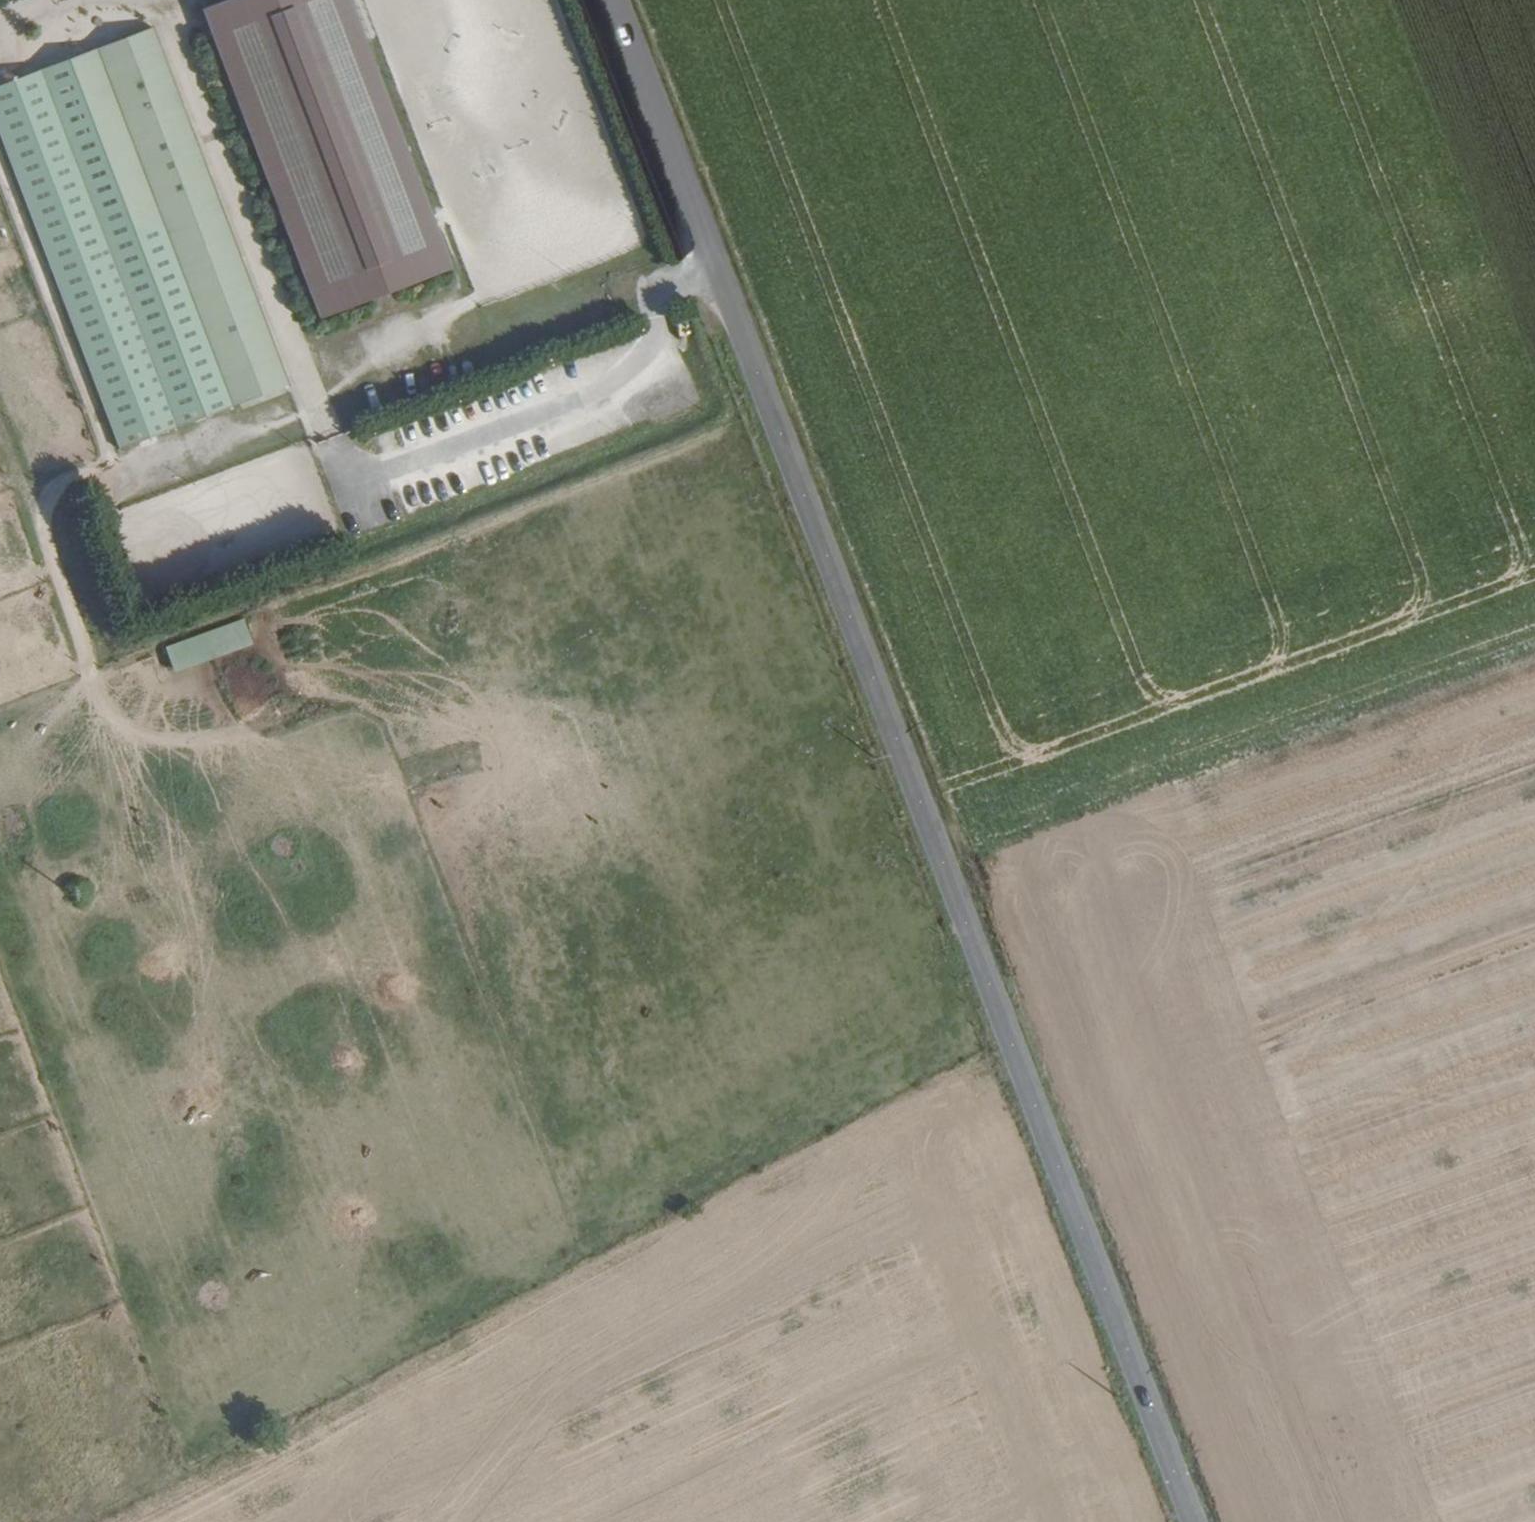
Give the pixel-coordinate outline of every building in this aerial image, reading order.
[(346,0),(226,0),(200,9),(318,319),(449,270),(346,0)] [(286,387),(145,31),(70,59),(207,417),(286,387)] [(114,452),(207,417),(70,59),(0,85),(0,150),(114,452)] [(252,642),(243,618),(168,647),(177,671),(252,642)]
